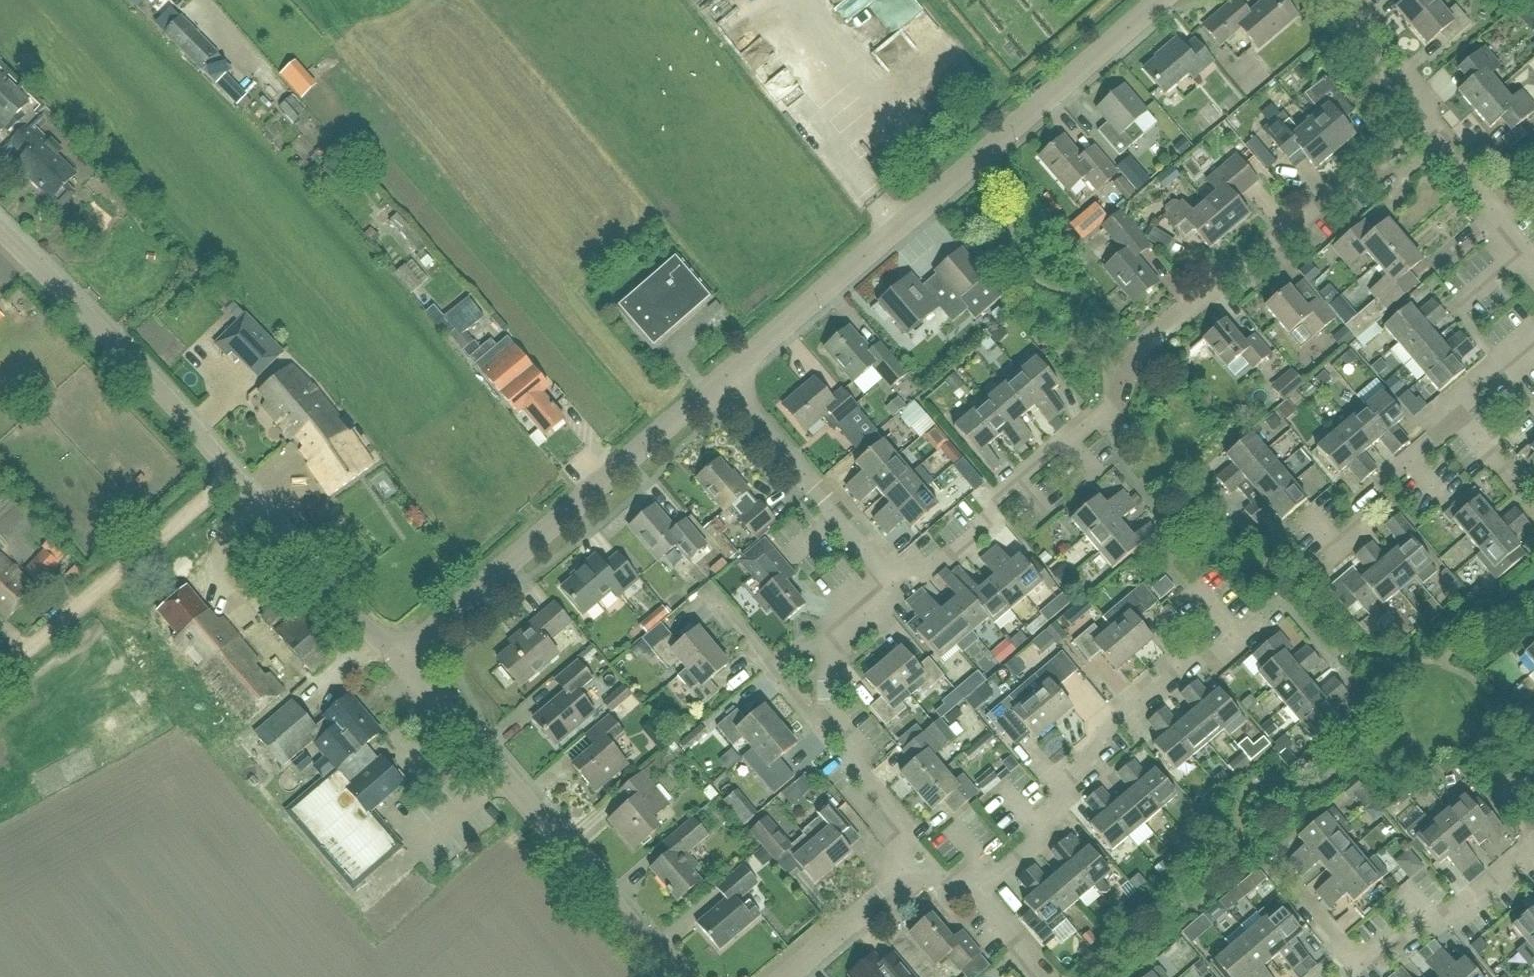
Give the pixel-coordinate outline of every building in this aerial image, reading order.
[(869,17),(889,10),(886,0),(863,0),(869,17)] [(1282,0),(1265,0),(1249,14),(1237,0),(1233,0),(1202,27),(1219,47),(1240,29),(1258,50),(1296,17),(1282,0)] [(1437,6),(1436,5),(1442,0),(1408,0),(1395,11),(1411,29),(1437,6)] [(1437,6),(1411,29),(1427,48),(1443,34),(1450,42),(1469,26),(1454,8),(1445,16),(1437,6)] [(1523,22),(1529,22),(1533,18),(1527,10),(1519,17),(1523,22)] [(198,34),(181,18),(164,35),(181,51),(198,34)] [(217,54),(198,34),(181,51),(200,71),(217,54)] [(1183,50),(1175,41),(1161,53),(1162,55),(1143,71),(1163,95),(1187,74),(1192,80),(1212,63),(1193,41),(1183,50)] [(1484,49),(1466,64),(1477,78),(1457,95),(1473,112),(1500,89),(1489,76),(1499,68),(1484,49)] [(75,175),(56,157),(64,149),(51,137),(47,141),(30,124),(39,115),(38,114),(45,107),(0,64),(0,145),(5,150),(9,146),(23,159),(16,166),(58,206),(75,190),(68,183),(75,175)] [(314,87),(293,64),(281,75),(302,98),(314,87)] [(234,108),(246,96),(226,77),(214,88),(234,108)] [(1308,122),(1334,153),(1353,137),(1331,111),(1343,101),(1323,78),(1303,95),(1318,113),(1308,122)] [(256,109),(268,102),(258,86),(247,93),(256,109)] [(1146,114),(1123,86),(1094,111),(1106,124),(1097,133),(1118,158),(1143,137),(1142,136),(1157,124),(1147,113),(1146,114)] [(1473,112),(1489,131),(1506,115),(1518,127),(1533,114),(1533,109),(1520,92),(1510,101),(1500,89),(1473,112)] [(293,122),(304,112),(290,96),(278,106),(293,122)] [(1281,113),(1262,130),(1281,152),(1293,142),(1315,169),(1334,153),(1308,122),(1297,132),(1281,113)] [(268,134),(274,145),(292,134),(285,123),(268,134)] [(1080,160),(1062,139),(1039,159),(1067,192),(1084,177),(1096,191),(1116,174),(1094,149),(1080,160)] [(1183,142),(1174,149),(1181,157),(1190,149),(1183,142)] [(315,152),(319,156),(324,152),(319,147),(315,152)] [(1260,149),(1253,156),(1266,172),(1274,165),(1260,149)] [(1203,205),(1228,234),(1248,217),(1235,201),(1246,192),(1257,182),(1235,157),(1224,166),(1206,182),(1216,194),(1203,205)] [(1118,171),(1137,193),(1148,184),(1128,162),(1118,171)] [(1112,184),(1127,202),(1136,194),(1121,177),(1112,184)] [(1228,234),(1203,205),(1192,215),(1181,202),(1179,205),(1176,202),(1171,202),(1164,208),(1164,213),(1166,215),(1163,218),(1184,243),(1195,234),(1209,250),(1228,234)] [(389,221),(413,248),(421,240),(398,213),(389,221)] [(1133,304),(1158,283),(1136,257),(1148,247),(1119,213),(1102,228),(1123,253),(1104,270),(1133,304)] [(370,244),(380,237),(374,230),(378,227),(372,220),(359,230),(370,244)] [(1376,266),(1404,242),(1388,223),(1374,235),(1363,223),(1333,249),(1349,268),(1366,253),(1376,266)] [(1146,241),(1166,251),(1172,238),(1152,228),(1146,241)] [(1355,339),(1374,323),(1416,286),(1406,274),(1421,262),(1404,242),(1376,266),(1387,279),(1371,293),(1376,300),(1345,327),(1355,339)] [(911,274),(877,303),(893,322),(886,328),(898,341),(938,308),(952,323),(966,311),(975,320),(1003,296),(961,248),(934,273),(936,276),(922,287),(911,274)] [(653,349),(711,298),(675,256),(616,306),(653,349)] [(410,296),(422,286),(404,266),(392,276),(410,296)] [(1318,293),(1329,306),(1339,297),(1328,284),(1318,293)] [(1305,310),(1288,289),(1264,309),(1287,336),(1299,326),(1311,340),(1334,320),(1317,300),(1305,310)] [(485,318),(469,298),(444,317),(434,306),(425,312),(447,337),(449,335),(461,351),(468,358),(469,358),(476,365),(517,414),(521,411),(538,431),(544,438),(564,421),(543,395),(550,390),(533,369),(518,352),(507,339),(497,347),(491,340),(480,348),(474,341),(473,342),(465,333),(485,318)] [(1398,346),(1439,310),(1432,302),(1417,315),(1410,307),(1384,329),(1398,346)] [(715,316),(722,310),(716,303),(708,309),(715,316)] [(1411,362),(1438,340),(1431,332),(1447,318),(1439,310),(1398,346),(1411,362)] [(501,334),(507,329),(492,312),(487,316),(501,334)] [(283,353),(245,315),(215,344),(227,356),(233,350),(259,376),(283,353)] [(1244,345),(1224,322),(1202,341),(1226,369),(1240,358),(1252,372),(1270,356),(1253,337),(1244,345)] [(1381,332),(1374,323),(1355,339),(1362,348),(1381,332)] [(867,349),(860,340),(849,328),(824,350),(852,383),(872,367),(891,388),(906,375),(880,345),(871,352),(868,349),(867,349)] [(1006,335),(1000,328),(990,337),(996,344),(1006,335)] [(1425,378),(1467,342),(1460,334),(1445,348),(1438,340),(1411,362),(1425,378)] [(980,343),(987,351),(994,344),(988,337),(980,343)] [(1467,342),(1425,378),(1439,394),(1465,372),(1458,364),(1474,350),(1467,342)] [(1018,373),(1056,417),(1064,411),(1050,394),(1059,387),(1035,359),(1018,373)] [(373,466),(351,435),(352,434),(321,396),(316,389),(291,366),(268,385),(259,392),(262,396),(266,401),(263,407),(291,440),(296,437),(304,447),(300,452),(313,467),(310,469),(330,497),(373,466)] [(1282,402),(1303,384),(1292,370),(1271,388),(1282,402)] [(1048,424),(1056,417),(1018,373),(1002,386),(1026,414),(1034,407),(1048,424)] [(1324,373),(1315,381),(1321,389),(1331,381),(1324,373)] [(830,399),(813,379),(781,407),(804,432),(827,412),(838,425),(857,409),(841,390),(830,399)] [(1306,400),(1317,392),(1309,383),(1299,391),(1306,400)] [(1017,421),(1026,414),(1002,386),(986,400),(1024,445),(1032,438),(1017,421)] [(1400,449),(1408,442),(1394,426),(1402,419),(1381,394),(1365,408),(1400,449)] [(892,418),(905,406),(898,397),(884,409),(892,418)] [(1016,451),(1024,445),(986,400),(970,413),(994,442),(1002,435),(1016,451)] [(1283,404),(1274,414),(1284,423),(1293,413),(1283,404)] [(1400,449),(1365,408),(1349,422),(1370,447),(1378,440),(1392,456),(1400,449)] [(986,449),(994,442),(970,413),(953,427),(991,472),(1000,465),(986,449)] [(1048,424),(1056,433),(1064,426),(1056,417),(1048,424)] [(1362,453),(1370,447),(1349,422),(1333,435),(1368,477),(1376,470),(1362,453)] [(934,425),(922,435),(936,452),(948,442),(934,425)] [(538,431),(530,438),(539,448),(547,441),(544,438),(538,431)] [(1289,434),(1273,448),(1296,475),(1312,461),(1289,434)] [(1223,487),(1265,452),(1251,435),(1226,457),(1233,464),(1216,479),(1223,487)] [(1360,484),(1368,477),(1333,435),(1316,449),(1337,474),(1345,467),(1360,484)] [(852,496),(897,458),(883,441),(854,465),(862,474),(845,487),(852,496)] [(1533,468),(1533,446),(1530,450),(1527,447),(1518,454),(1526,463),(1525,464),(1531,470),(1533,468)] [(1244,497),(1279,468),(1265,452),(1223,487),(1230,495),(1238,489),(1244,497)] [(897,458),(852,496),(859,504),(876,490),(883,498),(910,474),(897,458)] [(734,479),(718,461),(705,472),(706,473),(696,481),(722,512),(729,507),(740,519),(738,520),(752,537),(753,536),(757,542),(777,526),(772,519),(758,504),(756,506),(745,493),(748,491),(736,477),(734,479)] [(1292,483),(1279,468),(1244,497),(1251,504),(1243,511),(1251,519),(1292,483)] [(974,492),(984,484),(973,472),(964,479),(974,492)] [(880,528),(924,491),(910,474),(883,498),(890,506),(873,520),(880,528)] [(1292,483),(1251,519),(1258,527),(1274,513),(1282,522),(1307,500),(1292,483)] [(1459,501),(1479,526),(1492,515),(1478,499),(1481,496),(1474,489),(1467,495),(1466,495),(1459,501)] [(924,491),(880,528),(886,536),(903,522),(910,531),(938,507),(924,491)] [(1084,537),(1128,500),(1122,492),(1105,506),(1097,497),(1070,521),(1084,537)] [(1098,553),(1125,530),(1118,522),(1135,508),(1128,500),(1084,537),(1098,553)] [(1467,536),(1479,526),(1459,501),(1452,507),(1452,508),(1443,515),(1450,523),(1453,520),(1467,536)] [(674,530),(659,513),(654,507),(629,528),(634,534),(657,562),(675,547),(688,562),(690,564),(679,574),(686,582),(697,572),(694,569),(696,568),(700,571),(713,560),(709,556),(713,553),(707,546),(706,547),(684,522),(674,530)] [(1479,526),(1467,536),(1480,552),(1521,518),(1514,510),(1499,523),(1492,515),(1479,526)] [(1393,553),(1414,579),(1415,578),(1421,585),(1436,573),(1430,566),(1431,565),(1410,539),(1413,536),(1406,528),(1409,526),(1399,515),(1385,526),(1401,546),(1393,553)] [(1528,526),(1521,518),(1475,557),(1495,581),(1525,555),(1512,540),(1528,526)] [(730,562),(738,556),(721,534),(725,531),(716,519),(702,530),(730,562)] [(1259,529),(1268,539),(1274,534),(1265,523),(1259,529)] [(1125,530),(1098,553),(1112,570),(1156,532),(1149,524),(1132,539),(1125,530)] [(762,539),(736,561),(763,592),(759,595),(758,596),(761,600),(783,625),(804,607),(784,584),(785,583),(794,576),(777,557),(777,556),(762,539)] [(1414,579),(1393,553),(1385,559),(1372,543),(1364,550),(1398,592),(1414,579)] [(988,554),(1026,598),(1042,584),(1048,591),(1055,586),(1033,559),(1026,565),(1019,557),(1010,564),(996,547),(988,554)] [(1347,611),(1356,603),(1363,611),(1376,600),(1382,606),(1398,592),(1364,550),(1355,557),(1359,562),(1369,573),(1362,579),(1356,572),(1343,582),(1353,594),(1341,604),(1347,611)] [(40,585),(59,565),(44,551),(25,571),(40,585)] [(1010,612),(1026,598),(988,554),(980,561),(994,577),(986,584),(986,585),(1010,612)] [(639,581),(622,561),(617,555),(603,566),(595,556),(579,570),(581,573),(561,589),(584,615),(612,593),(618,599),(639,581)] [(722,559),(710,570),(715,576),(727,565),(722,559)] [(958,567),(950,574),(994,625),(1010,612),(986,585),(978,592),(958,567)] [(945,568),(936,575),(937,576),(942,581),(950,574),(945,568)] [(34,592),(9,570),(3,575),(0,572),(0,615),(6,621),(34,592)] [(1061,570),(1050,579),(1059,590),(1070,581),(1061,570)] [(270,628),(303,600),(280,572),(253,594),(268,612),(261,618),(270,628)] [(950,574),(942,581),(957,599),(949,606),(973,633),(989,620),(950,574)] [(1160,601),(1174,588),(1165,578),(1151,590),(1160,601)] [(1142,585),(1102,618),(1112,629),(1134,656),(1152,641),(1136,622),(1158,603),(1142,585)] [(187,587),(158,612),(176,634),(171,637),(187,655),(194,649),(206,663),(198,669),(200,670),(238,638),(222,620),(219,622),(217,623),(216,622),(212,626),(204,617),(209,613),(187,587)] [(926,596),(921,590),(912,597),(918,603),(926,596)] [(940,613),(926,596),(918,603),(956,647),(961,653),(978,639),(973,633),(949,606),(940,613)] [(910,610),(918,603),(912,597),(904,603),(910,610)] [(940,661),(956,647),(918,603),(910,610),(924,626),(916,634),(940,661)] [(520,687),(557,655),(547,643),(570,623),(566,618),(554,604),(517,636),(521,641),(498,661),(503,667),(520,687)] [(313,675),(334,657),(312,632),(322,624),(305,606),(275,632),(313,675)] [(645,634),(669,614),(662,607),(639,626),(645,634)] [(735,616),(743,628),(755,619),(746,607),(735,616)] [(1426,623),(1436,615),(1431,609),(1421,617),(1426,623)] [(679,661),(686,670),(713,647),(698,628),(678,645),(669,634),(660,623),(642,639),(668,670),(679,661)] [(1057,646),(1068,638),(1055,623),(1044,632),(1057,646)] [(1134,656),(1112,629),(1104,636),(1094,625),(1073,643),(1089,662),(1100,652),(1116,671),(1134,656)] [(1272,691),(1314,655),(1307,647),(1290,660),(1284,653),(1291,647),(1280,634),(1253,656),(1264,669),(1258,674),(1272,691)] [(998,669),(1014,654),(1005,644),(989,659),(998,669)] [(1524,654),(1533,666),(1533,646),(1524,654)] [(713,647),(686,670),(677,677),(683,685),(682,686),(700,708),(719,692),(709,681),(729,665),(713,647)] [(883,665),(910,697),(919,689),(923,694),(943,677),(928,659),(917,668),(901,649),(883,665)] [(1022,687),(1053,725),(1071,709),(1055,690),(1078,671),(1062,652),(1031,679),(1022,687)] [(1286,707),(1311,685),(1304,677),(1320,663),(1314,655),(1272,691),(1286,707)] [(555,746),(594,713),(578,694),(593,682),(577,663),(555,681),(565,692),(533,719),(555,746)] [(901,704),(910,697),(883,665),(865,680),(881,699),(870,708),(886,726),(905,709),(901,704)] [(975,691),(986,681),(978,671),(966,681),(975,691)] [(1299,723),(1341,687),(1334,679),(1318,693),(1311,685),(1286,707),(1299,723)] [(1224,730),(1223,731),(1229,738),(1247,724),(1219,691),(1210,698),(1197,681),(1188,688),(1224,730)] [(610,714),(624,702),(631,696),(623,686),(602,703),(610,714)] [(1036,740),(1053,725),(1022,687),(1013,693),(986,717),(1001,735),(1008,729),(1019,720),(1036,740)] [(1341,687),(1299,723),(1313,740),(1338,718),(1330,709),(1347,694),(1341,687)] [(1186,718),(1208,744),(1223,731),(1224,730),(1188,688),(1180,695),(1195,712),(1186,718)] [(378,761),(368,749),(365,746),(380,733),(349,697),(325,718),(327,720),(322,725),(370,781),(388,766),(381,758),(378,761)] [(316,740),(321,735),(316,730),(292,702),(254,734),(283,768),(316,740)] [(950,726),(969,709),(963,702),(943,719),(950,726)] [(949,712),(944,705),(934,713),(940,720),(949,712)] [(752,750),(780,726),(764,707),(746,722),(737,710),(717,727),(733,746),(742,738),(752,750)] [(1208,744),(1186,718),(1178,725),(1164,708),(1156,715),(1192,757),(1208,744)] [(1175,771),(1192,757),(1156,715),(1147,722),(1162,739),(1154,746),(1159,752),(1175,771)] [(593,790),(626,762),(612,746),(625,735),(609,717),(588,735),(597,745),(572,766),(593,790)] [(653,721),(644,729),(663,751),(673,744),(653,721)] [(916,794),(943,771),(931,757),(962,731),(956,723),(947,730),(939,721),(904,751),(914,764),(901,775),(916,794)] [(321,780),(284,811),(350,890),(401,848),(371,811),(403,784),(388,766),(370,781),(322,725),(316,730),(321,735),(316,740),(319,743),(315,746),(324,757),(311,767),(321,780)] [(780,726),(752,750),(761,761),(752,769),(768,788),(788,771),(778,760),(796,745),(780,726)] [(1048,760),(1063,744),(1051,732),(1036,749),(1048,760)] [(1289,769),(1297,761),(1286,748),(1278,756),(1289,769)] [(300,774),(313,763),(305,753),(291,764),(300,774)] [(1243,753),(1227,767),(1235,776),(1251,762),(1243,753)] [(654,788),(647,780),(661,768),(654,760),(641,773),(622,790),(632,801),(608,821),(633,850),(659,828),(651,818),(667,804),(666,803),(671,799),(659,785),(654,788)] [(1000,782),(1018,766),(1014,761),(996,777),(989,769),(975,782),(981,790),(979,792),(983,796),(999,780),(1000,782)] [(1124,768),(1160,810),(1176,796),(1152,767),(1143,775),(1132,761),(1124,768)] [(1144,824),(1160,810),(1124,768),(1116,775),(1127,788),(1119,795),(1144,824)] [(943,771),(916,794),(932,812),(945,800),(955,812),(976,794),(961,776),(953,782),(943,771)] [(1355,779),(1340,790),(1348,800),(1363,789),(1355,779)] [(1144,824),(1119,795),(1111,802),(1099,788),(1091,795),(1127,837),(1144,824)] [(1111,851),(1127,837),(1091,795),(1083,802),(1095,815),(1086,823),(1111,851)] [(1463,797),(1447,811),(1471,839),(1478,848),(1486,841),(1493,849),(1501,842),(1498,838),(1504,833),(1477,800),(1471,805),(1463,797)] [(804,835),(833,869),(851,853),(836,835),(847,826),(827,803),(816,813),(821,819),(804,835)] [(746,804),(735,813),(745,824),(749,821),(755,814),(746,804)] [(1377,823),(1382,813),(1367,806),(1362,816),(1377,823)] [(1288,861),(1295,869),(1339,832),(1342,829),(1347,825),(1333,809),(1298,838),(1305,847),(1288,861)] [(1470,840),(1471,839),(1447,811),(1431,824),(1468,869),(1476,862),(1462,846),(1470,840)] [(1460,876),(1468,869),(1431,824),(1424,816),(1407,830),(1439,867),(1447,860),(1460,876)] [(1197,817),(1180,828),(1191,846),(1208,835),(1197,817)] [(677,902),(701,881),(692,871),(698,867),(688,854),(708,837),(692,818),(662,844),(669,853),(650,870),(677,902)] [(833,869),(804,835),(793,843),(791,846),(767,818),(750,832),(777,864),(789,854),(799,867),(814,885),(828,873),(833,869)] [(1325,871),(1353,848),(1344,838),(1352,831),(1347,825),(1342,829),(1339,832),(1295,869),(1301,877),(1318,863),(1319,864),(1325,871)] [(1069,837),(1058,846),(1093,888),(1093,887),(1099,894),(1105,894),(1109,890),(1101,881),(1109,874),(1100,864),(1106,859),(1096,847),(1090,852),(1088,849),(1083,853),(1076,845),(1078,843),(1073,838),(1071,839),(1069,837)] [(1055,876),(1077,901),(1093,888),(1058,846),(1050,853),(1063,869),(1055,876)] [(1366,864),(1373,858),(1373,857),(1366,863),(1353,848),(1325,871),(1331,879),(1315,893),(1322,901),(1366,864)] [(1366,864),(1322,901),(1329,910),(1346,896),(1353,904),(1388,874),(1373,858),(1366,864)] [(1476,862),(1468,869),(1476,878),(1484,872),(1476,862)] [(742,866),(716,888),(725,899),(696,924),(719,951),(760,916),(749,902),(742,907),(737,901),(758,884),(742,866)] [(1077,901),(1055,876),(1048,883),(1033,866),(1025,873),(1061,915),(1077,901)] [(1267,879),(1264,875),(1259,869),(1248,878),(1256,888),(1267,879)] [(1460,876),(1468,885),(1476,878),(1468,869),(1460,876)] [(1061,915),(1025,873),(1017,880),(1031,897),(1023,904),(1028,911),(1018,919),(1043,949),(1054,939),(1050,934),(1065,921),(1061,915)] [(1138,874),(1129,882),(1137,891),(1146,883),(1138,874)] [(1236,888),(1231,892),(1238,902),(1244,898),(1236,888)] [(1262,920),(1300,964),(1308,957),(1294,940),(1302,933),(1279,907),(1273,900),(1258,914),(1263,920),(1262,920)] [(1533,937),(1533,908),(1511,927),(1525,944),(1533,937)] [(1203,915),(1194,923),(1203,934),(1212,926),(1211,925),(1203,915)] [(952,942),(930,917),(909,935),(935,966),(946,957),(959,972),(979,954),(961,933),(952,942)] [(1291,971),(1300,964),(1262,920),(1247,933),(1246,934),(1269,961),(1277,954),(1291,971)] [(1247,933),(1241,927),(1224,942),(1230,948),(1255,976),(1270,976),(1261,967),(1269,961),(1246,934),(1247,933)] [(1525,944),(1533,954),(1533,937),(1525,944)] [(1433,956),(1440,950),(1433,941),(1425,948),(1433,956)] [(1230,948),(1214,961),(1227,976),(1255,976),(1230,948)] [(1425,963),(1433,956),(1425,948),(1417,954),(1425,963)] [(1450,976),(1478,976),(1463,959),(1455,966),(1440,950),(1433,956),(1450,976)] [(848,976),(849,976),(912,976),(896,958),(884,968),(873,955),(848,976)] [(1433,956),(1425,963),(1437,976),(1450,976),(1433,956)] [(1300,964),(1308,974),(1312,971),(1316,967),(1308,957),(1300,964)] [(1308,974),(1300,964),(1291,971),(1297,976),(1304,976),(1308,974)] [(1400,968),(1393,975),(1395,976),(1408,976),(1400,968)]
